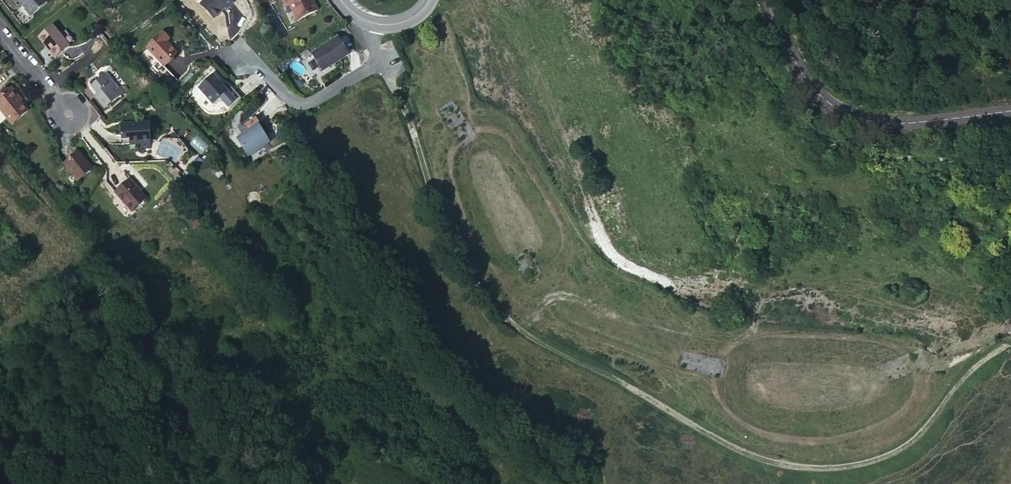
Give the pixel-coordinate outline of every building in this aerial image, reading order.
[(48,2),(47,0),(15,0),(20,7),(24,4),(32,15),(48,2)] [(200,4),(214,19),(226,7),(228,9),(234,3),(231,0),(205,0),(200,4)] [(312,1),(311,0),(283,0),(286,6),(289,4),(297,20),(317,10),(313,2),(312,1)] [(53,26),(39,37),(55,58),(69,47),(60,35),(53,26)] [(66,31),(60,35),(69,47),(75,42),(66,31)] [(162,32),(146,48),(164,66),(177,53),(167,42),(169,39),(162,32)] [(338,37),(311,54),(322,71),(349,54),(338,37)] [(95,96),(105,108),(126,90),(110,71),(91,86),(98,94),(95,96)] [(213,75),(199,88),(214,103),(227,90),(213,75)] [(10,90),(20,102),(22,100),(12,89),(10,90)] [(27,111),(10,90),(0,98),(0,109),(12,124),(27,111)] [(242,135),(236,139),(247,156),(270,141),(260,125),(255,117),(243,125),(246,129),(241,133),(242,135)] [(149,123),(121,124),(122,145),(141,143),(141,148),(151,148),(149,123)] [(78,181),(92,169),(78,152),(64,163),(78,181)] [(137,187),(130,179),(115,192),(132,211),(146,199),(136,188),(137,187)]
